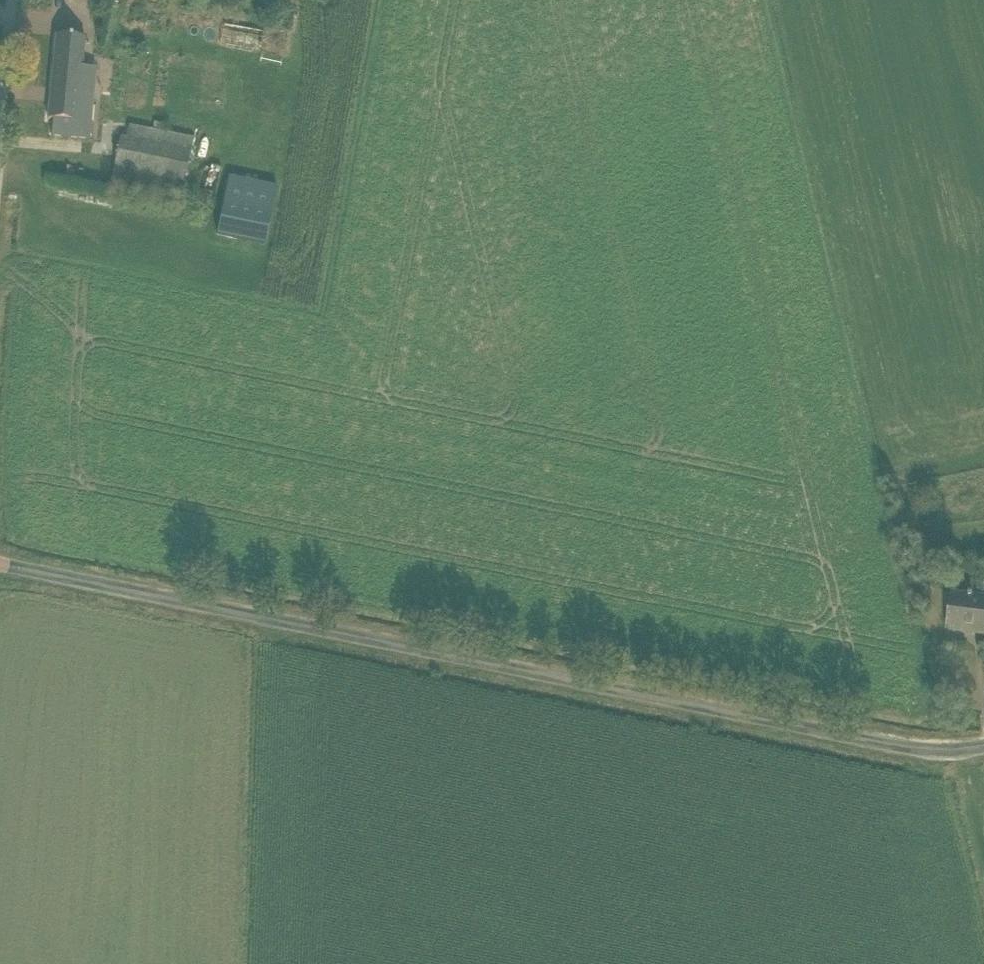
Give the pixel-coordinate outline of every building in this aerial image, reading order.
[(56,35),(48,119),(53,120),(51,136),(89,139),(93,103),(89,103),(90,90),(80,89),(82,67),(85,38),(56,35)] [(119,135),(109,185),(181,199),(193,137),(168,132),(128,124),(126,136),(119,135)] [(277,187),(229,176),(217,234),(265,244),(277,187)] [(974,600),(952,596),(948,628),(983,633),(983,580),(978,579),(974,600)]
